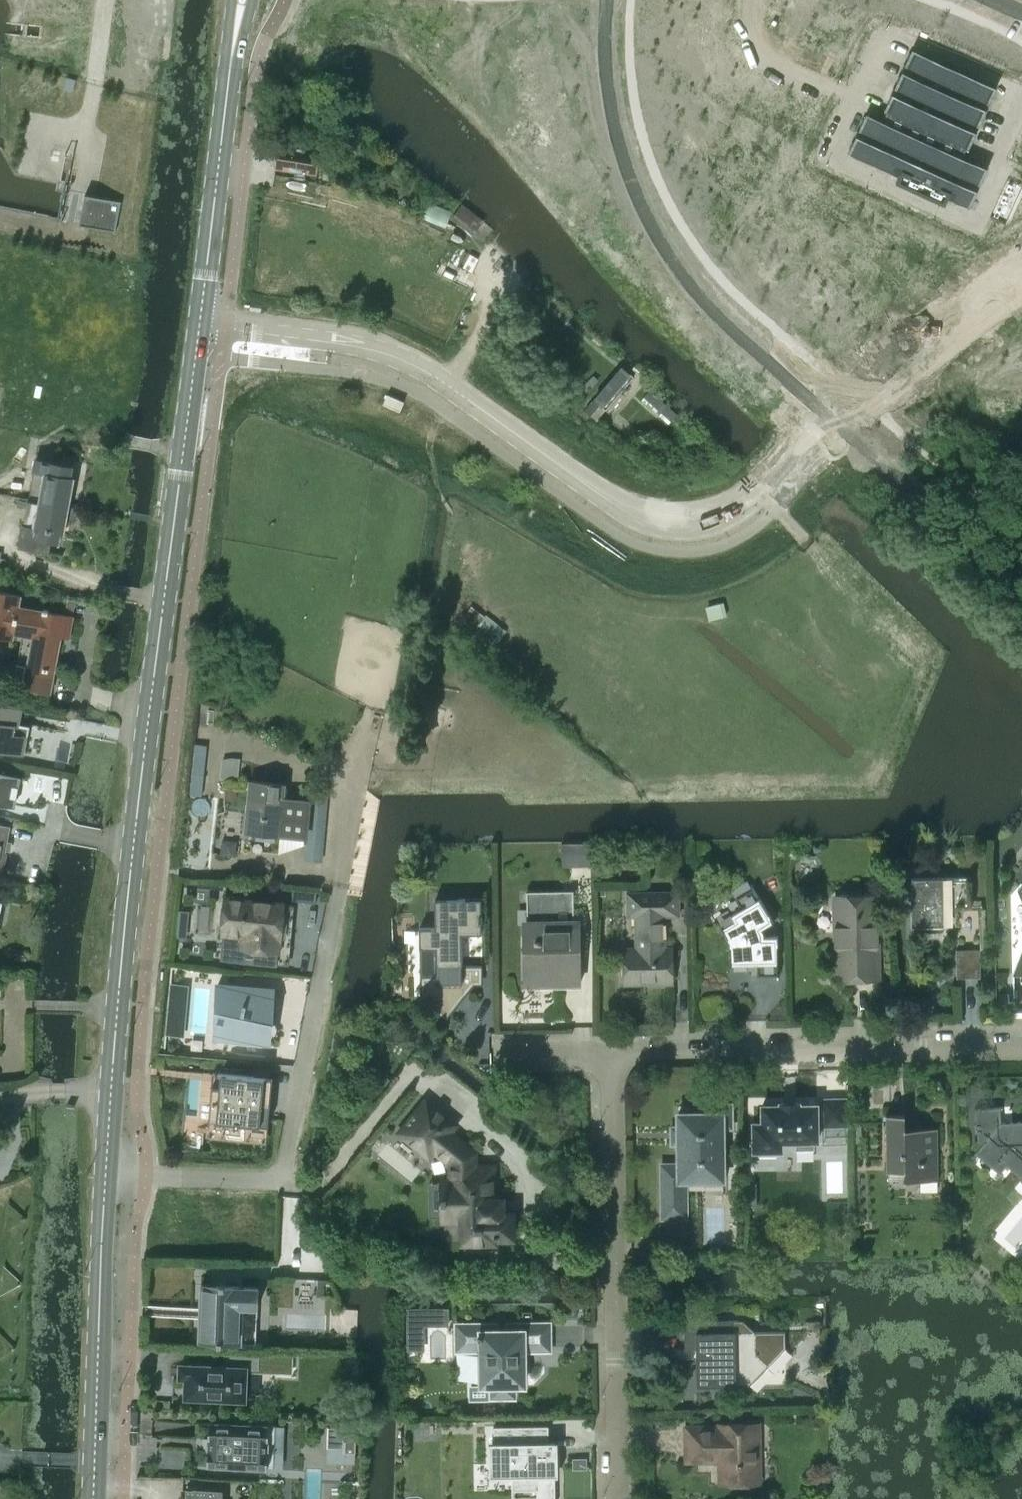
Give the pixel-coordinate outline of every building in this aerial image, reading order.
[(866,114),(848,152),(885,169),(899,175),(895,182),(945,204),(948,197),(969,207),(986,168),(958,155),(962,146),(967,149),(995,87),(912,49),(884,111),(889,113),(885,122),(866,114)] [(278,143),(275,168),(315,173),(318,148),(278,143)] [(94,198),(69,192),(64,219),(94,225),(98,199),(94,198)] [(445,228),(452,212),(428,201),(421,217),(445,228)] [(484,219),(478,215),(462,203),(449,219),(472,235),(484,219)] [(621,391),(634,377),(622,366),(593,400),(592,399),(590,401),(577,390),(573,395),(580,400),(578,403),(624,444),(630,436),(603,412),(601,414),(595,409),(599,405),(609,413),(624,394),(621,391)] [(387,394),(383,403),(399,411),(403,401),(387,394)] [(43,500),(70,505),(75,478),(71,478),(73,467),(37,460),(35,472),(48,475),(43,500)] [(70,505),(43,500),(42,503),(29,501),(25,526),(23,537),(58,543),(60,532),(64,533),(70,505)] [(57,670),(63,638),(70,639),(74,617),(19,606),(21,596),(0,592),(0,636),(31,642),(26,666),(19,664),(16,678),(52,692),(57,670)] [(506,630),(485,614),(474,629),(495,645),(506,630)] [(21,736),(16,735),(18,724),(13,723),(16,708),(0,705),(0,749),(19,752),(21,736)] [(237,782),(240,761),(222,758),(219,780),(237,782)] [(8,805),(10,797),(12,797),(14,785),(10,785),(12,776),(0,774),(0,804),(8,805)] [(245,832),(249,833),(279,835),(284,784),(250,780),(245,832)] [(319,855),(324,793),(310,792),(304,854),(319,855)] [(2,867),(3,862),(5,860),(6,854),(5,851),(9,825),(0,824),(0,867),(2,867)] [(592,843),(561,843),(561,858),(592,857),(592,843)] [(910,878),(911,908),(911,926),(943,925),(943,907),(971,907),(970,877),(910,878)] [(727,937),(729,941),(729,942),(729,946),(729,965),(730,965),(730,963),(746,963),(748,959),(757,959),(757,975),(776,975),(776,979),(777,979),(777,935),(776,935),(776,936),(763,936),(763,932),(760,928),(771,921),(772,922),(773,921),(750,883),(749,884),(751,886),(732,897),(739,909),(731,914),(732,915),(719,922),(718,921),(717,921),(727,937)] [(623,950),(624,977),(624,982),(672,981),(671,949),(665,949),(665,916),(679,915),(678,891),(626,892),(627,916),(635,916),(635,950),(623,950)] [(836,942),(837,979),(876,978),(875,910),(877,908),(877,899),(871,894),(863,894),(860,896),(850,897),(847,894),(839,894),(833,900),(833,908),(836,911),(836,929),(834,931),(834,939),(836,942)] [(573,896),(551,896),(551,908),(541,908),(536,912),(536,923),(535,923),(535,935),(523,935),(523,950),(527,950),(527,968),(539,968),(541,971),(545,973),(547,973),(552,983),(580,983),(580,966),(577,966),(577,951),(574,948),(573,896)] [(280,939),(283,902),(225,897),(225,905),(222,908),(220,923),(223,926),(220,959),(277,964),(278,951),(279,939),(280,939)] [(465,903),(465,899),(434,899),(435,927),(419,927),(419,948),(435,947),(436,975),(420,976),(420,999),(445,1019),(474,984),(462,975),(461,933),(469,933),(481,933),(481,921),(482,921),(482,914),(481,914),(479,910),(476,907),(473,904),(469,903),(465,903)] [(980,949),(955,949),(956,977),(980,977),(980,949)] [(270,1020),(273,990),(217,985),(212,1041),(263,1045),(264,1037),(267,1021),(272,1022),(272,1020),(270,1020)] [(182,1118),(180,1149),(202,1151),(205,1121),(208,1121),(207,1131),(258,1136),(260,1124),(268,1125),(272,1077),(252,1075),(244,1075),(221,1072),(213,1072),(200,1071),(199,1070),(194,1120),(182,1118)] [(844,1099),(822,1099),(823,1109),(823,1121),(823,1126),(845,1125),(844,1099)] [(387,1133),(417,1158),(422,1151),(440,1165),(440,1183),(443,1183),(443,1193),(433,1193),(433,1222),(452,1222),(453,1243),(485,1243),(485,1239),(503,1239),(503,1214),(489,1214),(489,1200),(484,1200),(484,1166),(463,1166),(463,1152),(438,1132),(444,1125),(413,1100),(387,1133)] [(762,1122),(753,1122),(753,1150),(759,1150),(759,1154),(776,1154),(776,1150),(781,1150),(781,1140),(796,1140),(796,1148),(813,1148),(813,1140),(817,1140),(817,1121),(823,1121),(823,1109),(817,1109),(817,1104),(798,1104),(798,1102),(781,1102),(781,1104),(762,1104),(762,1122)] [(661,1201),(686,1200),(685,1180),(723,1180),(722,1127),(730,1127),(730,1104),(702,1105),(702,1113),(677,1113),(678,1164),(661,1164),(661,1201)] [(976,1140),(982,1144),(1000,1123),(1001,1123),(1000,1107),(975,1109),(976,1125),(979,1125),(979,1130),(976,1130),(976,1140)] [(904,1128),(904,1121),(904,1114),(885,1114),(885,1116),(886,1116),(886,1170),(885,1170),(885,1171),(903,1171),(903,1181),(938,1181),(938,1180),(937,1180),(936,1129),(937,1129),(937,1128),(904,1128)] [(1001,1123),(1000,1123),(982,1144),(975,1153),(976,1154),(979,1150),(998,1167),(1012,1150),(1019,1149),(1021,1152),(1021,1121),(1001,1123)] [(220,1284),(201,1284),(199,1341),(214,1341),(214,1343),(225,1343),(225,1342),(240,1342),(241,1307),(257,1307),(258,1286),(227,1285),(227,1283),(220,1283),(220,1284)] [(358,1334),(359,1308),(332,1306),(330,1333),(358,1334)] [(749,1384),(784,1348),(784,1331),(755,1332),(742,1320),(684,1321),(684,1349),(696,1349),(697,1385),(749,1384)] [(495,1324),(456,1324),(456,1350),(481,1349),(481,1385),(491,1385),(491,1391),(497,1397),(508,1397),(513,1391),(513,1384),(523,1384),(523,1350),(549,1349),(548,1323),(507,1324),(508,1331),(495,1331),(495,1324)] [(258,1351),(224,1350),(224,1366),(186,1364),(185,1397),(245,1399),(246,1368),(258,1368),(258,1351)] [(266,1468),(268,1424),(209,1422),(207,1465),(266,1468)] [(719,1426),(694,1426),(694,1451),(719,1450),(720,1482),(758,1482),(757,1423),(719,1424),(719,1426)] [(488,1442),(489,1477),(512,1476),(512,1489),(537,1489),(537,1498),(555,1498),(555,1476),(558,1476),(557,1441),(548,1441),(548,1425),(493,1426),(493,1442),(488,1442)] [(327,1447),(342,1447),(342,1451),(354,1452),(355,1428),(328,1426),(327,1447)] [(305,1470),(303,1498),(320,1498),(322,1471),(305,1470)] [(186,1489),(185,1498),(221,1498),(221,1490),(186,1489)]
